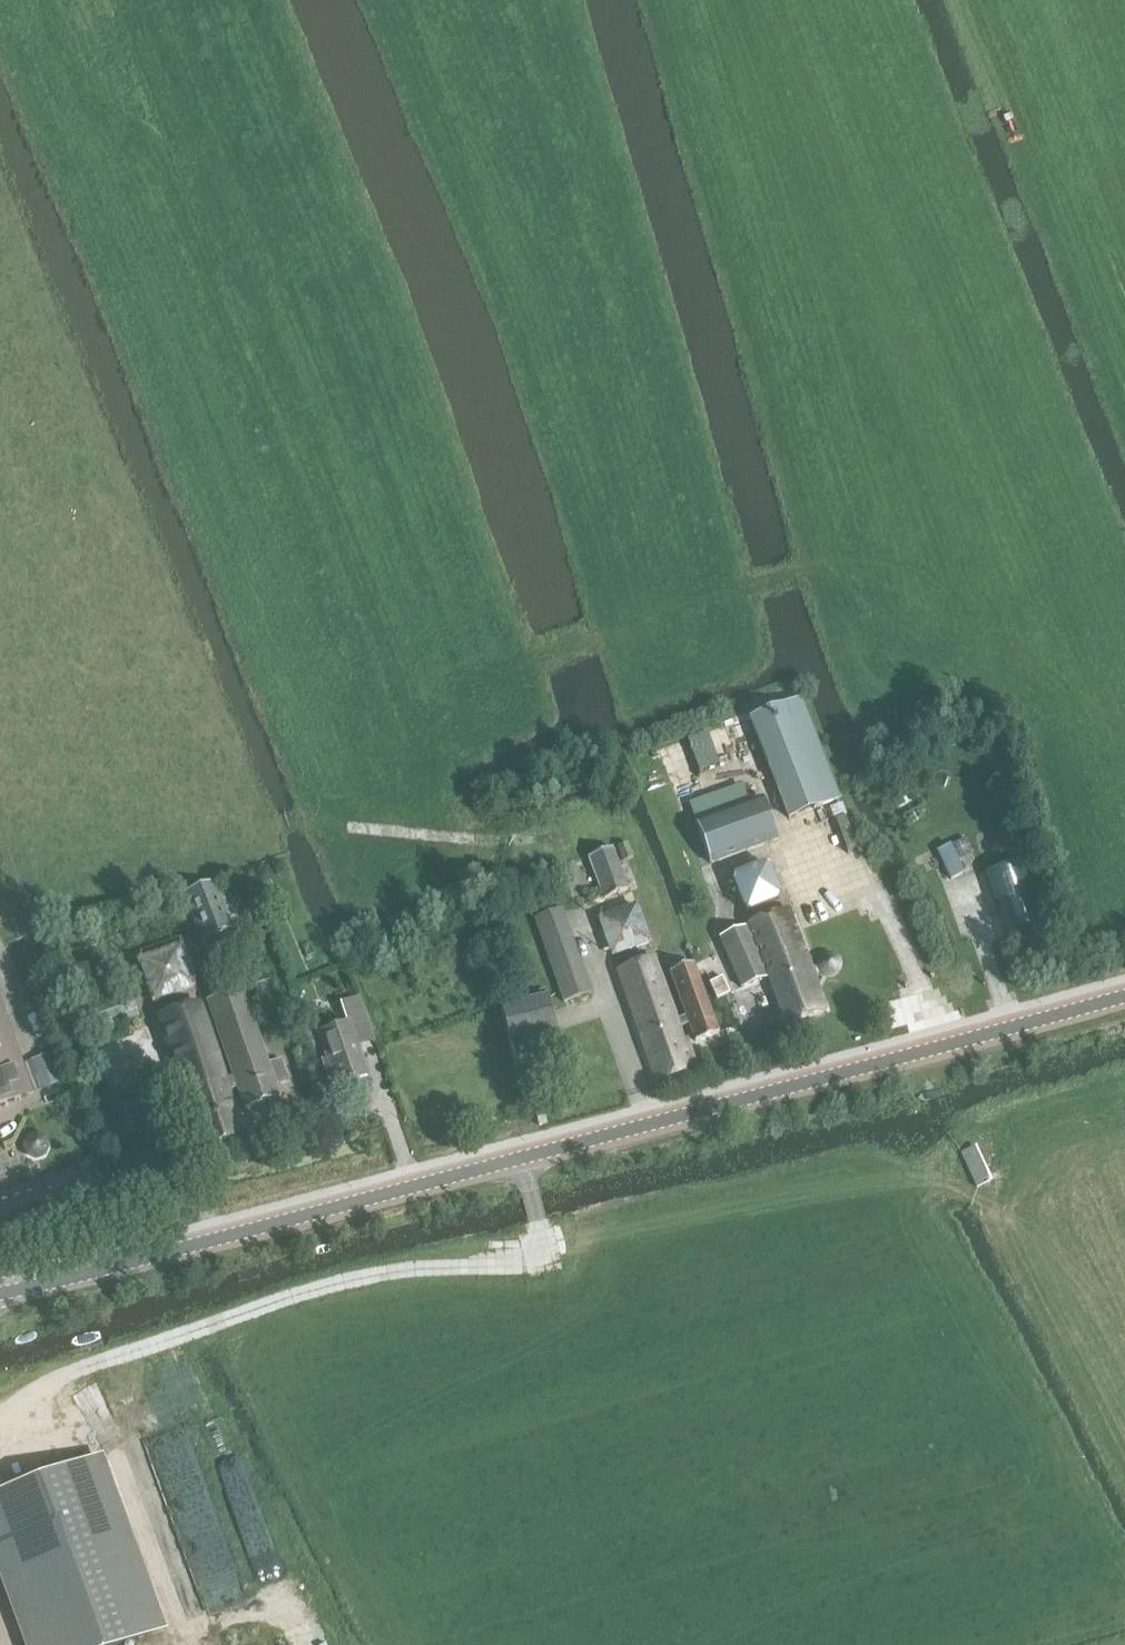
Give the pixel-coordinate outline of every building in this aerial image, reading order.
[(801,699),(749,719),(788,821),(840,801),(801,699)] [(712,864),(777,838),(761,797),(696,822),(712,864)] [(629,842),(618,846),(624,861),(635,857),(629,842)] [(951,880),(965,874),(951,844),(937,851),(951,880)] [(605,899),(628,890),(613,848),(589,857),(605,899)] [(1019,861),(986,873),(1008,936),(1041,924),(1019,861)] [(746,912),(781,898),(767,864),(732,878),(746,912)] [(215,882),(185,892),(201,939),(203,938),(213,967),(242,957),(238,946),(239,946),(215,882)] [(535,919),(565,1001),(592,992),(562,909),(535,919)] [(817,965),(817,966),(811,969),(790,910),(749,925),(749,926),(718,938),(741,990),(769,980),(784,1022),(825,1007),(813,974),(819,971),(821,974),(824,977),(828,978),(833,977),(837,975),(840,973),(841,969),(841,967),(841,963),(839,960),(837,957),(834,955),(831,954),(825,955),(822,957),(819,962),(817,965)] [(151,1005),(196,990),(181,945),(136,961),(151,1005)] [(670,971),(687,1016),(679,1019),(656,957),(616,972),(657,1083),(698,1068),(687,1037),(682,1038),(678,1027),(689,1023),(696,1041),(719,1032),(694,963),(670,971)] [(723,977),(710,983),(717,999),(718,998),(730,994),(723,977)] [(200,1148),(244,1133),(230,1090),(236,1087),(243,1109),(280,1097),(276,1085),(288,1081),(281,1060),(269,1064),(244,990),(208,1002),(233,1078),(227,1080),(201,1005),(157,1019),(200,1148)] [(59,1083),(50,1055),(25,1063),(0,994),(0,1104),(59,1083)] [(511,1046),(559,1034),(549,996),(547,997),(534,1000),(502,1009),(511,1046)] [(340,1003),(346,1022),(366,1016),(359,997),(340,1003)] [(349,1022),(318,1032),(327,1059),(323,1061),(332,1088),(367,1076),(349,1022)] [(564,1055),(559,1034),(511,1046),(517,1068),(564,1055)] [(131,1100),(116,1106),(128,1135),(142,1129),(131,1100)] [(27,1138),(22,1147),(25,1157),(35,1161),(44,1158),(49,1149),(46,1139),(36,1135),(27,1138)] [(0,1495),(0,1519),(46,1644),(121,1644),(148,1635),(84,1464),(0,1495)]
